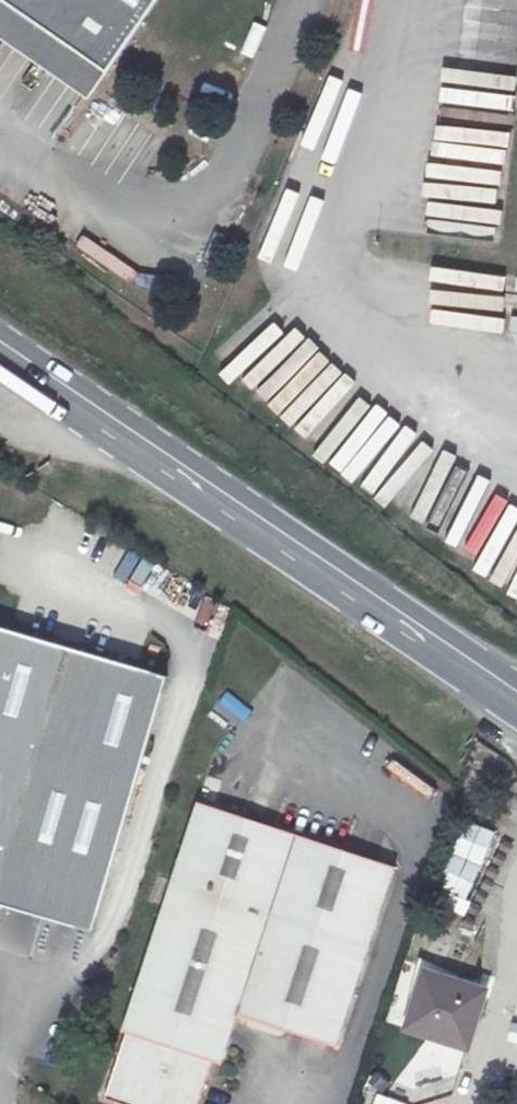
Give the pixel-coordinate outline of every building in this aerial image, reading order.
[(91,100),(109,74),(2,0),(0,0),(0,37),(91,100)] [(109,74),(159,0),(2,0),(109,74)] [(94,932),(168,678),(0,629),(0,904),(94,932)] [(123,1032),(127,1033),(105,1099),(120,1103),(199,1103),(213,1061),(222,1064),(238,1014),(337,1046),(395,868),(198,804),(123,1032)] [(468,1048),(486,991),(426,971),(407,1029),(468,1048)]
